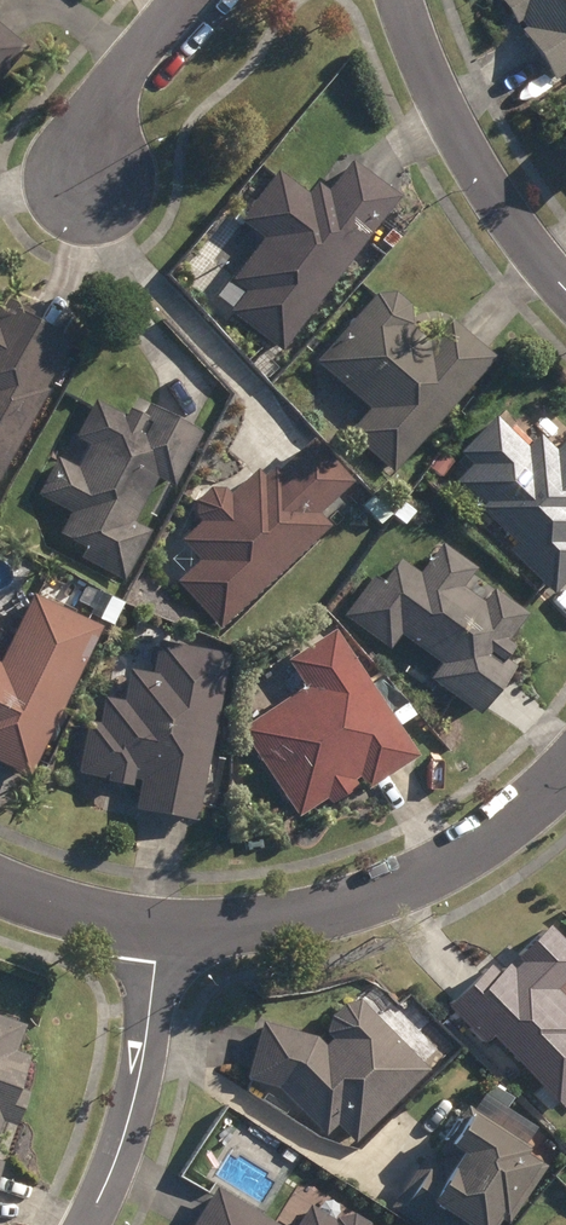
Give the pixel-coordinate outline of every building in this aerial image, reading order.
[(559,82),(565,78),(565,0),(505,0),(559,82)] [(31,51),(0,25),(0,87),(31,51)] [(234,315),(286,355),(405,200),(356,162),(331,194),(321,187),(312,198),(281,174),(244,223),(268,241),(224,299),(238,310),(234,315)] [(353,434),(397,474),(500,361),(455,320),(433,345),(414,328),(413,308),(399,295),(381,296),(321,363),(374,411),(353,434)] [(47,392),(43,389),(70,342),(20,313),(23,310),(8,301),(0,315),(0,478),(47,392)] [(83,561),(129,585),(156,535),(139,525),(163,481),(178,489),(207,435),(153,407),(147,420),(133,412),(129,420),(98,403),(79,440),(94,449),(82,472),(60,461),(41,498),(75,515),(63,537),(88,550),(83,561)] [(558,598),(565,589),(565,448),(565,449),(552,437),(548,442),(544,438),(531,450),(498,419),(462,455),(476,467),(458,485),(520,546),(512,554),(558,598)] [(180,585),(221,630),(334,529),(323,517),(358,486),(319,442),(304,455),(282,474),(278,469),(268,479),(262,474),(234,499),(228,493),(214,492),(200,505),(199,518),(206,526),(186,544),(204,564),(180,585)] [(431,468),(444,479),(456,464),(444,453),(431,468)] [(396,518),(407,528),(418,516),(406,506),(396,518)] [(435,681),(484,719),(522,670),(510,662),(520,650),(513,644),(532,619),(498,592),(488,605),(467,590),(480,572),(446,547),(423,577),(404,564),(387,587),(377,579),(347,618),(392,652),(404,637),(444,668),(435,681)] [(30,776),(101,628),(37,597),(4,669),(0,667),(0,760),(30,776)] [(101,623),(114,630),(125,606),(113,600),(101,623)] [(244,733),(303,821),(331,802),(336,809),(362,791),(357,784),(363,780),(372,794),(423,760),(338,634),(290,667),(307,691),(244,733)] [(139,812),(202,824),(234,658),(164,645),(157,678),(133,674),(127,706),(109,702),(104,727),(91,725),(81,776),(112,782),(111,785),(135,790),(137,781),(145,783),(139,812)] [(565,1110),(565,999),(561,994),(565,989),(565,942),(553,930),(521,961),(526,967),(520,974),(515,968),(504,979),(495,970),(453,1011),(488,1047),(496,1039),(565,1110)] [(343,1128),(361,1145),(433,1074),(369,1009),(349,1008),(332,1025),(332,1037),(337,1041),(329,1048),(321,1040),(266,1027),(253,1084),(285,1092),(332,1140),(343,1128)] [(6,1126),(20,1132),(33,1096),(22,1092),(34,1060),(21,1055),(30,1031),(0,1020),(0,1142),(6,1126)] [(413,1224),(503,1224),(508,1219),(511,1220),(546,1169),(532,1161),(534,1156),(490,1127),(493,1124),(473,1110),(443,1156),(450,1160),(443,1171),(428,1161),(393,1212),(413,1224)] [(8,1166),(0,1163),(0,1189),(8,1166)] [(218,1190),(197,1224),(274,1224),(218,1190)] [(313,1209),(303,1224),(339,1224),(313,1209)]
